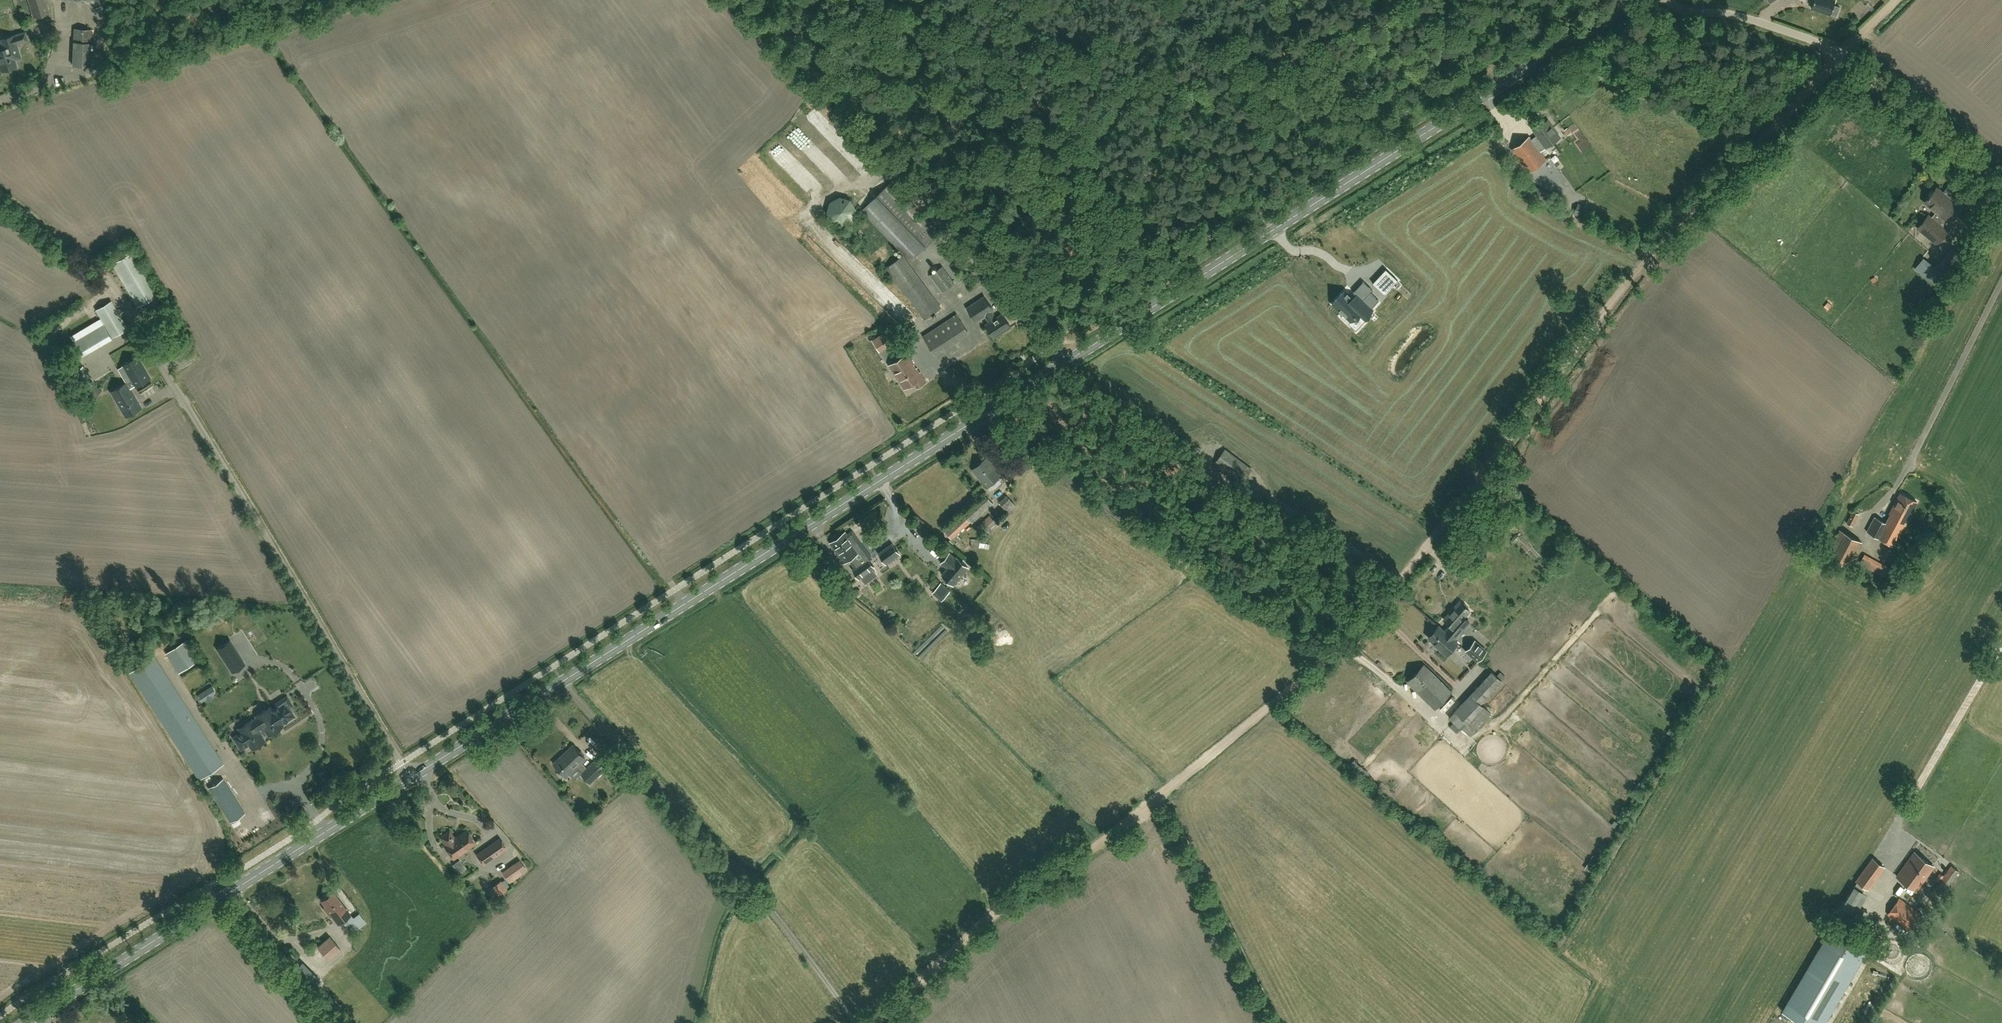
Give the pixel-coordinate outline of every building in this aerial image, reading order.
[(34,17),(49,13),(45,0),(29,0),(34,17)] [(1835,0),(1814,0),(1811,8),(1837,16),(1840,7),(1833,5),(1835,0)] [(74,28),(73,65),(90,66),(91,29),(74,28)] [(17,48),(14,36),(1,39),(4,49),(0,50),(0,65),(2,71),(16,66),(11,50),(17,48)] [(1546,147),(1560,137),(1548,120),(1534,130),(1538,135),(1531,140),(1529,137),(1511,150),(1528,173),(1546,160),(1538,148),(1544,143),(1546,147)] [(804,150),(810,146),(801,132),(795,136),(804,150)] [(790,160),(790,168),(798,168),(798,159),(790,160)] [(896,175),(890,163),(863,176),(869,189),(896,175)] [(911,261),(941,233),(892,182),(862,211),(911,261)] [(1942,227),(1947,221),(1944,219),(1956,204),(1950,199),(1948,201),(1935,190),(1924,202),(1936,212),(1931,218),(1927,215),(1917,228),(1936,244),(1947,231),(1942,227)] [(856,212),(856,211),(856,209),(856,208),(855,207),(855,206),(855,204),(854,203),(853,202),(853,201),(852,200),(851,199),(850,199),(849,198),(848,197),(846,197),(845,197),(844,196),(843,196),(841,196),(839,196),(838,197),(836,197),(835,197),(834,198),(833,199),(832,199),(831,200),(830,201),(829,202),(829,203),(828,204),(828,206),(827,207),(827,208),(827,209),(827,211),(827,212),(827,213),(827,214),(828,216),(828,217),(829,218),(829,219),(830,220),(831,221),(832,222),(833,223),(834,223),(835,224),(838,225),(839,225),(840,225),(841,225),(843,225),(844,225),(845,225),(846,224),(848,224),(849,223),(850,223),(851,222),(852,221),(853,220),(853,219),(854,218),(855,217),(855,216),(855,214),(856,213),(856,212)] [(799,215),(801,224),(812,221),(810,212),(799,215)] [(1962,256),(1956,250),(1952,247),(1938,264),(1948,272),(1962,256)] [(1373,264),(1382,254),(1377,249),(1368,259),(1373,264)] [(138,307),(159,294),(133,251),(112,264),(138,307)] [(886,268),(899,286),(924,320),(941,308),(903,256),(886,268)] [(950,301),(961,293),(954,284),(955,283),(942,266),(930,275),(942,292),(943,292),(950,301)] [(860,276),(870,287),(878,280),(868,269),(860,276)] [(1386,269),(1372,283),(1384,294),(1398,280),(1386,269)] [(1938,286),(1943,280),(1931,270),(1926,276),(1938,286)] [(1335,301),(1332,304),(1343,314),(1341,316),(1348,323),(1357,315),(1363,320),(1366,317),(1373,310),(1371,308),(1379,301),(1370,293),(1370,292),(1362,300),(1357,295),(1353,299),(1345,291),(1342,294),(1342,293),(1335,301)] [(1004,304),(994,311),(984,296),(967,308),(976,321),(985,315),(989,322),(986,325),(994,338),(1016,323),(1004,304)] [(81,356),(112,338),(128,329),(111,301),(96,310),(104,324),(73,342),(81,356)] [(152,326),(163,319),(158,311),(147,319),(152,326)] [(968,331),(957,314),(923,336),(934,353),(968,331)] [(879,350),(885,346),(879,336),(873,340),(879,350)] [(138,402),(135,397),(130,388),(134,386),(134,387),(155,375),(152,369),(154,368),(148,359),(146,360),(137,345),(117,357),(131,381),(127,383),(126,383),(112,391),(115,396),(114,396),(126,417),(139,409),(136,403),(138,402)] [(907,354),(896,361),(890,365),(904,388),(914,382),(918,387),(926,381),(920,373),(907,354)] [(84,391),(95,382),(83,366),(72,374),(84,391)] [(1242,482),(1252,470),(1225,450),(1216,463),(1242,482)] [(987,487),(1002,475),(987,457),(972,470),(987,487)] [(1906,522),(1917,502),(1901,493),(1889,514),(1890,514),(1885,523),(1875,517),(1867,532),(1892,545),(1905,521),(1906,522)] [(1853,526),(1859,514),(1853,511),(1846,523),(1853,526)] [(952,539),(970,522),(962,514),(947,528),(944,526),(942,528),(952,539)] [(1849,567),(1862,542),(1840,531),(1827,555),(1849,567)] [(845,532),(831,543),(845,562),(849,558),(856,568),(853,569),(859,578),(874,567),(868,559),(866,560),(864,557),(858,561),(854,555),(859,552),(856,547),(861,543),(852,532),(847,535),(845,532)] [(1522,545),(1526,539),(1521,535),(1516,541),(1522,545)] [(899,554),(892,544),(879,553),(886,563),(899,554)] [(968,567),(957,558),(950,552),(941,563),(948,568),(942,574),(953,584),(968,567)] [(1866,566),(1871,557),(1865,554),(1860,563),(1866,566)] [(1886,577),(1891,568),(1884,565),(1879,573),(1886,577)] [(938,590),(944,580),(937,576),(931,585),(938,590)] [(1445,632),(1454,641),(1471,625),(1465,619),(1471,613),(1469,611),(1469,608),(1466,606),(1464,606),(1462,604),(1445,621),(1451,627),(1445,632)] [(1445,632),(1439,627),(1435,631),(1433,631),(1430,634),(1430,636),(1429,638),(1440,649),(1439,650),(1446,656),(1457,644),(1454,641),(1445,632)] [(177,673),(199,659),(187,640),(166,654),(177,673)] [(232,672),(237,669),(244,664),(238,654),(230,641),(217,649),(232,672)] [(1486,654),(1475,643),(1466,653),(1477,663),(1486,654)] [(132,672),(155,707),(201,778),(219,767),(150,661),(132,672)] [(1434,709),(1451,691),(1424,664),(1407,682),(1434,709)] [(1481,704),(1502,681),(1492,672),(1449,717),(1470,737),(1491,714),(1481,704)] [(252,721),(251,720),(239,728),(241,732),(233,737),(241,749),(249,744),(252,749),(264,740),(260,733),(265,730),(268,735),(283,725),(282,724),(286,721),(287,722),(294,718),(293,717),(294,716),(288,707),(292,705),(287,697),(275,704),(277,706),(272,709),(270,706),(256,716),(257,718),(252,721)] [(1439,711),(1443,714),(1452,703),(1448,700),(1439,711)] [(1452,727),(1445,736),(1457,746),(1461,741),(1454,736),(1458,732),(1452,727)] [(582,772),(587,768),(581,762),(585,758),(573,746),(554,764),(566,776),(576,767),(582,772)] [(587,768),(582,772),(581,774),(591,784),(606,769),(596,759),(587,768)] [(623,769),(617,775),(621,779),(627,773),(623,769)] [(230,823),(245,813),(223,778),(208,788),(230,823)] [(466,831),(455,839),(449,831),(440,837),(446,845),(445,846),(454,858),(474,843),(466,831)] [(484,864),(506,848),(499,839),(477,855),(484,864)] [(1916,890),(1933,866),(1914,852),(1897,877),(1916,890)] [(1868,889),(1883,867),(1872,859),(1856,881),(1868,889)] [(459,860),(452,865),(458,874),(466,869),(459,860)] [(526,870),(519,861),(503,872),(510,882),(526,870)] [(1947,888),(1959,871),(1951,865),(1944,875),(1940,873),(1935,879),(1947,888)] [(500,881),(491,888),(498,896),(506,889),(500,881)] [(342,905),(343,905),(332,891),(330,893),(327,892),(324,895),(323,898),(321,899),(325,905),(322,907),(329,915),(331,914),(337,922),(341,919),(350,932),(358,926),(349,914),(342,905)] [(1880,918),(1890,900),(1876,892),(1866,910),(1880,918)] [(1909,930),(1921,914),(1899,898),(1887,915),(1909,930)] [(1802,1022),(1824,1022),(1869,946),(1834,925),(1783,1012),(1802,1022)] [(317,946),(327,959),(340,948),(329,936),(317,946)]
